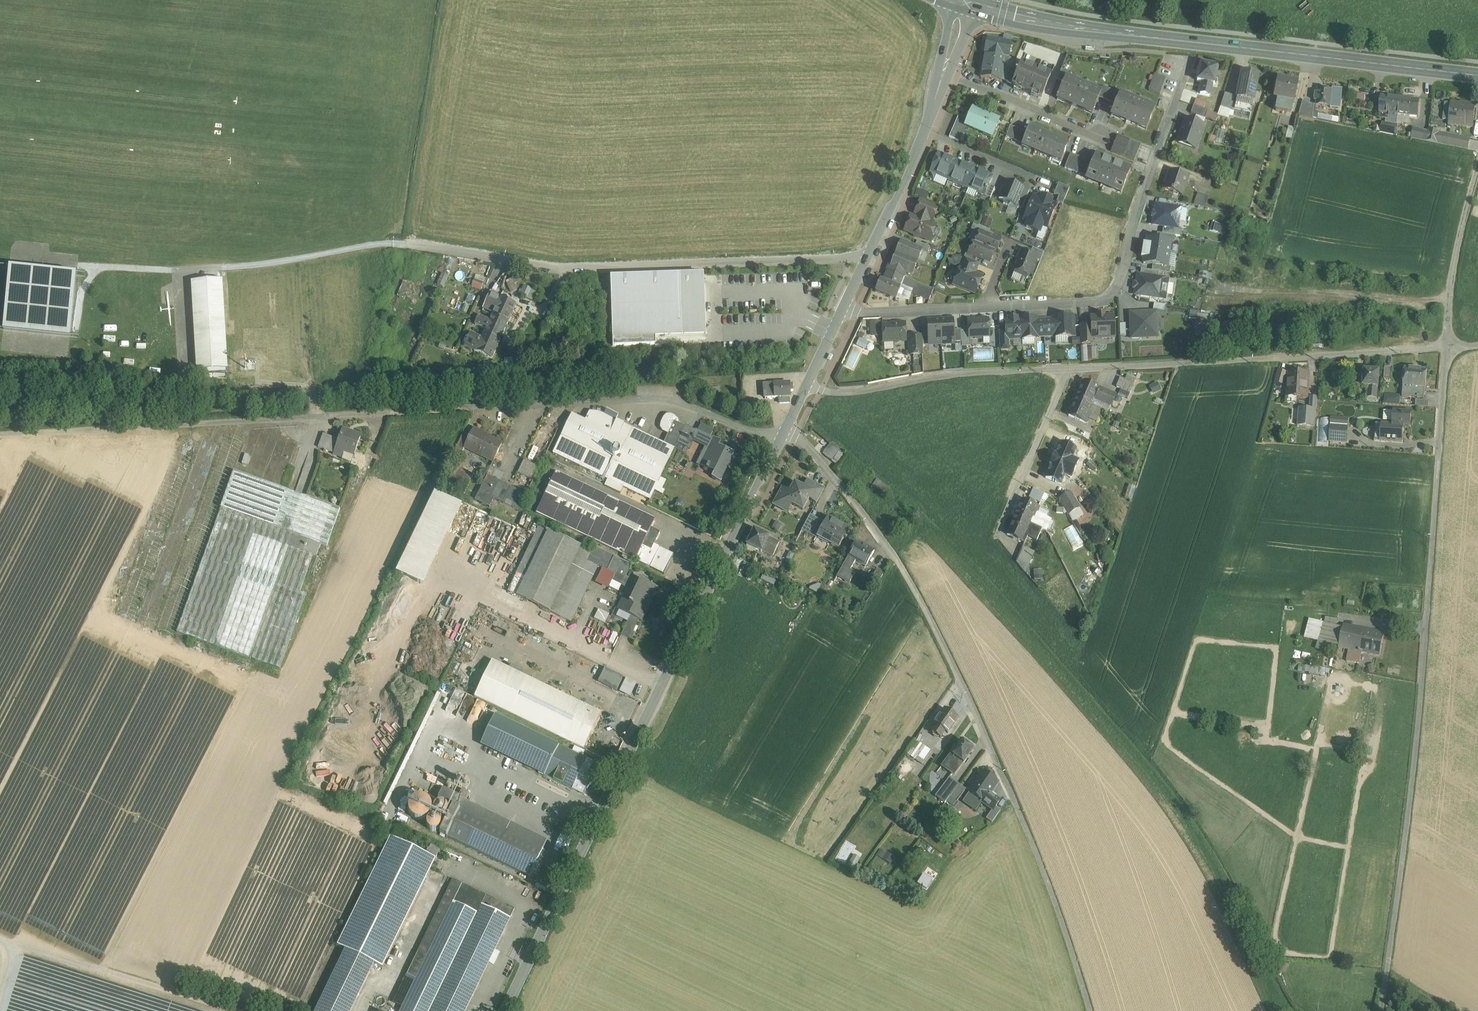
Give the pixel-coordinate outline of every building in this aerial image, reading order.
[(1012,43),(987,39),(984,53),(985,53),(981,77),(1001,81),(1001,80),(1004,64),(1006,57),(1009,58),(1012,43)] [(1210,63),(1202,62),(1201,64),(1197,81),(1203,82),(1200,94),(1209,95),(1212,84),(1214,84),(1218,68),(1209,66),(1210,63)] [(1051,75),(1021,63),(1018,70),(1012,85),(1042,97),(1051,75)] [(1012,67),(1004,64),(1001,80),(1007,82),(1013,67),(1012,67)] [(1013,67),(1007,82),(1012,85),(1018,70),(1013,68),(1013,67)] [(1069,72),(1061,69),(1057,80),(1064,83),(1066,78),(1069,72)] [(1259,75),(1242,72),(1238,88),(1239,88),(1235,108),(1252,111),(1259,75)] [(1155,74),(1149,91),(1160,95),(1166,78),(1155,74)] [(1066,78),(1064,83),(1057,99),(1092,114),(1099,98),(1101,93),(1100,92),(1066,78)] [(1298,83),(1277,79),(1273,97),(1278,98),(1276,111),(1287,113),(1290,100),(1295,101),(1298,83)] [(1109,89),(1103,87),(1100,92),(1101,93),(1099,98),(1104,100),(1109,89)] [(1120,94),(1109,89),(1104,100),(1115,104),(1120,94)] [(1342,90),(1333,89),(1333,91),(1319,89),(1318,93),(1316,93),(1315,101),(1317,101),(1317,105),(1331,107),(1331,108),(1340,109),(1342,90)] [(1155,108),(1120,93),(1120,94),(1115,104),(1111,115),(1146,130),(1155,108)] [(1235,97),(1225,94),(1221,107),(1218,115),(1228,118),(1235,97)] [(1400,98),(1381,96),(1379,113),(1380,113),(1380,118),(1386,119),(1387,114),(1398,115),(1400,98)] [(1420,101),(1400,98),(1398,115),(1418,117),(1420,101)] [(1197,99),(1194,106),(1204,110),(1206,102),(1197,99)] [(1314,105),(1303,102),(1299,116),(1313,118),(1314,105)] [(1475,105),(1460,104),(1460,105),(1445,103),(1443,120),(1449,121),(1449,125),(1473,127),(1475,105)] [(1215,122),(1218,115),(1204,110),(1194,106),(1193,106),(1191,113),(1215,122)] [(999,121),(972,110),(968,119),(965,126),(966,126),(992,137),(999,121)] [(959,115),(949,137),(959,142),(966,126),(965,126),(968,119),(959,115)] [(1204,125),(1185,119),(1178,140),(1189,144),(1190,141),(1197,144),(1204,125)] [(1397,126),(1382,123),(1381,132),(1397,135),(1397,134),(1397,127),(1397,126)] [(1027,133),(1010,126),(1006,137),(1023,143),(1027,133)] [(1294,128),(1288,127),(1286,137),(1291,139),(1294,128)] [(1428,133),(1420,131),(1420,130),(1406,127),(1406,128),(1397,127),(1397,134),(1399,134),(1398,136),(1426,141),(1428,133)] [(1068,144),(1029,128),(1027,133),(1023,143),(1022,146),(1034,151),(1034,152),(1035,152),(1061,162),(1068,144)] [(1130,140),(1118,135),(1111,151),(1123,156),(1130,140)] [(1141,144),(1130,140),(1123,156),(1134,161),(1141,144)] [(956,161),(939,153),(930,172),(948,180),(956,161)] [(1082,158),(1070,154),(1065,168),(1076,172),(1082,158)] [(1130,170),(1095,156),(1092,162),(1087,177),(1086,179),(1121,193),(1130,170)] [(1092,162),(1082,158),(1076,172),(1087,177),(1092,162)] [(977,170),(956,161),(948,180),(968,189),(977,170)] [(977,170),(968,189),(984,195),(988,186),(992,177),(977,170)] [(1189,177),(1169,170),(1162,189),(1173,193),(1174,192),(1182,195),(1189,177)] [(1029,192),(1006,182),(999,199),(1004,201),(1003,204),(1009,206),(1010,204),(1022,209),(1029,192)] [(1069,188),(1058,183),(1054,195),(1059,197),(1057,202),(1063,205),(1069,188)] [(989,187),(988,186),(984,195),(991,198),(995,188),(989,186),(989,187)] [(1209,197),(1198,193),(1194,204),(1205,207),(1209,197)] [(1041,199),(1034,197),(1024,220),(1029,221),(1026,227),(1039,233),(1042,227),(1046,229),(1056,206),(1050,203),(1052,200),(1042,196),(1041,199)] [(936,209),(921,203),(916,213),(919,215),(929,219),(932,220),(936,209)] [(1178,208),(1156,205),(1153,225),(1177,228),(1178,221),(1177,219),(1178,208)] [(929,219),(919,215),(917,219),(911,217),(906,231),(914,234),(915,237),(919,238),(921,237),(929,241),(935,227),(927,223),(929,219)] [(1225,234),(1227,225),(1212,222),(1210,230),(1225,234)] [(974,224),(971,230),(979,233),(988,237),(991,231),(974,224)] [(988,237),(979,233),(975,243),(975,244),(995,252),(994,252),(996,253),(1001,242),(988,237)] [(1171,242),(1147,238),(1146,244),(1143,244),(1142,250),(1169,254),(1171,242)] [(915,248),(901,242),(896,254),(917,263),(922,251),(915,248)] [(930,248),(917,242),(915,248),(922,251),(928,253),(930,248)] [(995,252),(975,244),(975,243),(973,243),(969,253),(969,254),(977,257),(990,262),(994,252),(995,252)] [(1044,253),(1033,248),(1030,254),(1036,256),(1035,259),(1040,262),(1044,253)] [(1169,254),(1142,250),(1141,258),(1144,258),(1144,264),(1167,267),(1169,254)] [(1030,254),(1023,251),(1015,271),(1017,272),(1017,273),(1018,275),(1023,277),(1025,276),(1026,275),(1028,276),(1035,259),(1036,256),(1030,254)] [(977,257),(969,254),(969,253),(966,252),(964,258),(975,263),(977,257)] [(917,263),(896,254),(891,266),(906,272),(912,275),(917,263)] [(975,263),(964,258),(962,265),(974,270),(976,270),(978,264),(975,263)] [(906,272),(891,266),(890,265),(887,271),(904,278),(906,272)] [(974,270),(962,265),(960,269),(959,270),(957,271),(955,275),(956,278),(953,284),(976,293),(982,278),(978,276),(976,277),(974,276),(973,274),(974,270)] [(451,268),(446,266),(435,291),(440,293),(451,268)] [(79,276),(15,269),(8,330),(72,338),(79,276)] [(904,278),(887,271),(885,276),(903,283),(904,278)] [(1168,280),(1138,275),(1135,292),(1140,296),(1165,299),(1166,293),(1161,293),(1162,285),(1167,286),(1168,280)] [(704,276),(611,280),(613,346),(653,345),(653,335),(706,333),(705,320),(704,276)] [(903,283),(885,276),(882,282),(880,281),(876,292),(896,300),(898,295),(902,296),(904,291),(900,290),(902,285),(903,283)] [(938,292),(904,278),(903,283),(902,285),(912,290),(911,292),(929,300),(930,298),(934,300),(938,292)] [(222,280),(192,281),(197,372),(228,370),(222,280)] [(474,280),(472,287),(481,290),(484,283),(474,280)] [(513,282),(508,284),(511,293),(517,290),(513,282)] [(536,291),(525,286),(521,295),(532,300),(536,291)] [(516,305),(491,293),(484,307),(494,312),(492,316),(508,323),(516,305)] [(1195,321),(1197,311),(1192,309),(1189,320),(1195,321)] [(1131,314),(1132,339),(1157,337),(1156,313),(1131,314)] [(1113,316),(1104,317),(1104,315),(1097,315),(1097,317),(1091,317),(1092,325),(1092,338),(1093,338),(1114,337),(1113,316)] [(508,323),(492,316),(490,321),(479,316),(475,324),(486,330),(484,333),(500,341),(508,323)] [(1073,316),(1053,317),(1053,319),(1044,320),(1045,337),(1054,336),(1054,337),(1074,336),(1073,316)] [(1017,318),(1009,319),(1009,321),(1005,321),(1006,332),(1006,339),(1008,339),(1022,338),(1021,320),(1017,320),(1017,318)] [(1036,318),(1021,319),(1021,320),(1022,338),(1022,339),(1037,338),(1037,337),(1045,337),(1044,320),(1037,320),(1036,318)] [(981,319),(980,321),(968,321),(969,330),(969,337),(970,337),(976,337),(978,338),(981,338),(983,336),(989,336),(988,320),(986,319),(981,319)] [(953,320),(940,321),(941,343),(954,342),(953,330),(953,320)] [(940,321),(928,322),(929,344),(941,343),(940,321)] [(895,325),(883,326),(884,351),(892,351),(891,341),(893,343),(897,343),(899,341),(905,341),(905,325),(904,325),(902,323),(897,323),(895,325)] [(1092,325),(1080,325),(1081,343),(1093,343),(1093,338),(1092,338),(1092,325)] [(961,330),(953,330),(954,342),(961,342),(961,331),(961,330)] [(969,330),(961,331),(961,342),(962,347),(970,346),(970,337),(969,337),(969,330)] [(1006,332),(1000,332),(1001,350),(1009,350),(1008,339),(1006,339),(1006,332)] [(500,341),(484,333),(482,339),(471,334),(465,346),(492,359),(500,341)] [(921,336),(909,337),(910,355),(922,354),(921,336)] [(855,346),(865,351),(869,342),(860,337),(855,346)] [(489,361),(480,357),(478,361),(487,365),(489,361)] [(1427,370),(1404,368),(1403,386),(1402,397),(1424,399),(1425,388),(1426,388),(1427,370)] [(1380,371),(1365,370),(1363,386),(1368,386),(1368,398),(1377,399),(1378,387),(1380,371)] [(1287,373),(1279,371),(1276,382),(1283,384),(1287,373)] [(1309,374),(1290,373),(1288,397),(1307,399),(1309,374)] [(1133,384),(1120,378),(1116,387),(1121,389),(1130,393),(1133,384)] [(1115,395),(1084,381),(1076,399),(1090,405),(1093,399),(1111,406),(1115,395)] [(789,384),(764,385),(764,393),(764,394),(765,394),(765,399),(779,398),(779,404),(789,403),(789,398),(790,397),(790,392),(793,391),(793,384),(789,384)] [(1130,393),(1121,389),(1119,394),(1128,398),(1130,393)] [(1385,404),(1401,403),(1401,394),(1385,394),(1385,404)] [(1317,398),(1310,397),(1309,410),(1316,411),(1317,398)] [(1090,405),(1076,399),(1069,416),(1086,424),(1088,419),(1089,417),(1086,416),(1090,405)] [(1093,399),(1090,405),(1099,408),(1102,410),(1108,412),(1111,406),(1093,399)] [(1096,422),(1102,410),(1099,408),(1090,405),(1086,416),(1089,417),(1088,419),(1096,422)] [(1309,410),(1299,409),(1297,426),(1315,427),(1316,411),(1309,410)] [(1411,412),(1385,410),(1384,420),(1385,421),(1393,422),(1393,425),(1386,424),(1386,428),(1375,427),(1374,439),(1385,439),(1385,441),(1402,442),(1404,426),(1411,426),(1411,412)] [(666,444),(600,412),(590,412),(585,420),(572,414),(566,425),(553,453),(608,479),(605,486),(620,493),(624,487),(650,500),(674,448),(667,445),(666,444)] [(671,415),(666,415),(663,418),(661,424),(660,428),(663,431),(669,434),(665,441),(666,444),(667,445),(677,423),(679,424),(679,421),(677,418),(671,415)] [(1348,419),(1331,418),(1331,425),(1348,426),(1348,419)] [(677,423),(667,445),(674,448),(677,442),(684,427),(679,424),(677,423)] [(1348,426),(1331,425),(1330,442),(1347,443),(1348,426)] [(696,431),(685,426),(684,427),(677,442),(689,447),(693,438),(696,432),(696,431)] [(487,436),(473,429),(470,436),(464,448),(465,448),(493,462),(502,445),(486,438),(487,436)] [(361,437),(343,431),(339,440),(323,434),(318,448),(334,454),(342,458),(344,452),(354,456),(361,437)] [(721,442),(713,438),(712,438),(696,431),(696,432),(693,438),(701,442),(702,440),(709,444),(700,463),(707,467),(706,469),(708,470),(709,468),(715,471),(712,477),(720,481),(734,453),(719,445),(721,442)] [(470,436),(464,433),(455,450),(462,453),(465,448),(464,448),(470,436)] [(224,437),(156,630),(174,636),(176,628),(177,628),(242,443),(224,437)] [(202,438),(136,622),(154,629),(220,444),(202,438)] [(845,452),(832,442),(825,452),(828,455),(827,456),(836,463),(845,452)] [(1079,451),(1061,443),(1054,461),(1068,467),(1073,456),(1076,458),(1079,451)] [(476,469),(460,461),(452,478),(468,486),(476,469)] [(524,461),(519,473),(533,480),(539,468),(524,461)] [(1054,461),(1053,461),(1046,478),(1063,486),(1066,480),(1067,480),(1069,475),(1065,473),(1068,467),(1054,461)] [(1098,467),(1090,461),(1087,465),(1094,472),(1098,467)] [(340,509),(234,472),(177,632),(280,669),(287,647),(306,595),(300,593),(313,556),(314,556),(316,557),(321,544),(327,546),(340,509)] [(610,498),(556,473),(536,513),(572,530),(584,505),(593,510),(599,497),(608,502),(610,498)] [(511,487),(487,475),(475,500),(490,507),(494,499),(503,503),(511,487)] [(662,493),(668,480),(661,477),(656,490),(662,493)] [(888,487),(878,479),(872,488),(881,495),(888,487)] [(804,488),(795,483),(790,492),(785,501),(792,504),(803,510),(809,499),(816,485),(811,482),(810,485),(806,483),(804,488)] [(1084,501),(1092,497),(1085,482),(1077,485),(1084,501)] [(824,489),(816,485),(809,499),(816,503),(824,489)] [(1136,488),(1128,485),(1124,498),(1131,501),(1136,488)] [(520,491),(511,487),(503,503),(519,511),(527,493),(520,490),(520,491)] [(1045,504),(1049,494),(1032,487),(1028,497),(1045,504)] [(782,488),(773,504),(787,512),(792,504),(785,501),(790,492),(782,488)] [(459,506),(435,493),(396,573),(421,585),(459,506)] [(1080,508),(1070,493),(1059,500),(1068,515),(1080,508)] [(593,510),(584,505),(572,530),(590,539),(608,502),(599,497),(593,510)] [(655,520),(610,498),(608,502),(590,539),(650,567),(659,548),(654,545),(660,533),(651,528),(655,520)] [(1099,508),(1092,499),(1087,503),(1087,507),(1092,514),(1099,508)] [(1040,508),(1023,500),(1015,517),(1029,524),(1034,513),(1037,514),(1040,508)] [(1029,524),(1015,517),(1007,535),(1022,541),(1021,542),(1025,543),(1028,537),(1036,542),(1042,529),(1029,524)] [(848,529),(828,518),(817,537),(838,548),(848,529)] [(819,525),(808,519),(802,531),(813,537),(819,525)] [(715,525),(704,520),(701,526),(712,531),(715,525)] [(781,525),(776,522),(773,528),(778,531),(781,525)] [(592,552),(539,526),(508,592),(560,617),(587,561),(592,552)] [(768,537),(754,530),(747,545),(761,552),(762,551),(768,537)] [(780,542),(768,537),(762,551),(773,557),(780,542)] [(857,541),(848,556),(838,574),(850,581),(855,573),(850,570),(856,560),(866,566),(874,551),(857,541)] [(614,557),(594,547),(592,552),(587,561),(598,566),(607,571),(614,557)] [(1034,552),(1023,547),(1016,562),(1025,573),(1034,552)] [(316,557),(314,556),(309,571),(314,573),(319,558),(316,557)] [(632,565),(614,557),(607,571),(615,575),(617,572),(626,577),(632,565)] [(598,566),(587,561),(560,617),(571,622),(598,566)] [(884,573),(877,569),(869,582),(876,586),(884,573)] [(640,582),(632,579),(632,580),(626,577),(617,572),(615,575),(613,579),(628,587),(617,610),(630,616),(622,635),(630,639),(639,620),(641,621),(658,588),(641,580),(640,582)] [(604,623),(609,614),(598,608),(594,618),(604,623)] [(1326,618),(1325,622),(1323,631),(1336,633),(1337,625),(1338,620),(1326,618)] [(1340,646),(1344,626),(1337,625),(1336,633),(1323,631),(1325,622),(1310,619),(1306,639),(1319,642),(1317,650),(1325,651),(1327,644),(1340,646)] [(1363,651),(1367,631),(1344,626),(1340,646),(1349,648),(1361,651),(1363,651)] [(1384,634),(1367,631),(1363,651),(1380,654),(1384,634)] [(1361,651),(1349,648),(1347,662),(1363,665),(1365,657),(1360,656),(1361,651)] [(592,709),(492,661),(475,698),(574,746),(592,709)] [(623,677),(605,668),(598,682),(617,691),(623,677)] [(592,709),(574,746),(583,751),(601,714),(592,709)] [(958,719),(945,709),(934,724),(937,726),(932,733),(940,738),(945,732),(948,734),(958,719)] [(559,746),(495,715),(483,741),(546,772),(559,746)] [(931,752),(915,740),(905,753),(922,764),(931,752)] [(961,740),(942,765),(955,775),(974,750),(961,740)] [(598,764),(559,746),(546,772),(544,776),(572,789),(583,795),(598,764)] [(998,782),(982,771),(968,792),(984,804),(998,782)] [(438,787),(441,782),(429,774),(426,779),(438,787)] [(959,785),(949,778),(940,790),(950,797),(959,785)] [(959,785),(950,797),(957,802),(966,790),(959,785)] [(465,799),(443,788),(437,799),(453,807),(453,805),(460,809),(465,799)] [(431,813),(432,809),(431,804),(428,800),(424,798),(420,797),(415,798),(412,801),(409,805),(408,809),(409,814),(412,817),(416,820),(420,821),(425,820),(428,817),(431,813)] [(447,813),(448,810),(447,807),(446,805),(443,804),(440,803),(438,804),(435,805),(434,808),(433,810),(434,813),(435,815),(438,817),(441,818),(443,817),(446,815),(447,813)] [(460,809),(453,805),(453,807),(440,833),(530,877),(543,849),(460,809)] [(440,827),(441,824),(440,821),(439,819),(436,818),(434,817),(431,818),(429,819),(427,822),(427,824),(427,827),(429,829),(431,831),(434,832),(437,831),(439,829),(440,827)] [(390,836),(337,945),(346,949),(374,963),(383,968),(440,850),(431,845),(429,849),(428,848),(425,853),(390,836)] [(875,859),(888,865),(893,855),(880,849),(875,859)] [(847,866),(855,869),(860,857),(853,853),(847,866)] [(407,975),(416,979),(400,1010),(466,1010),(515,909),(453,880),(407,975)] [(316,1010),(351,1010),(374,963),(346,949),(316,1010)]
